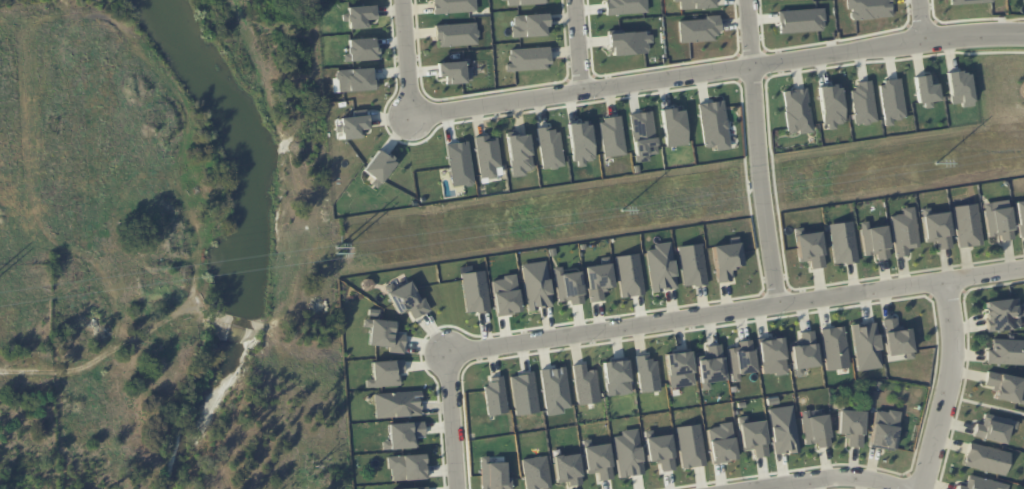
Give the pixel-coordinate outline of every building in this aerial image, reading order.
[(476,11),(476,0),(433,0),(433,13),(476,11)] [(646,0),(607,0),(607,14),(647,13),(646,0)] [(714,0),(676,0),(676,1),(680,1),(680,9),(714,8),(714,0)] [(847,10),(850,10),(850,20),(892,17),(890,0),(846,0),(847,10)] [(368,20),(375,19),(374,4),(345,7),(347,29),(369,27),(368,20)] [(779,32),(824,31),(823,9),(778,10),(779,32)] [(513,37),(548,36),(547,14),(512,15),(513,37)] [(679,19),(679,42),(718,41),(718,18),(679,19)] [(437,46),(477,45),(477,23),(436,24),(437,46)] [(648,53),(648,43),(652,43),(651,32),(609,33),(610,55),(648,53)] [(376,60),(375,38),(345,39),(346,61),(376,60)] [(548,47),(509,49),(510,64),(506,64),(506,71),(549,69),(548,47)] [(438,77),(445,76),(445,83),(472,82),(471,67),(464,67),(464,61),(437,62),(438,77)] [(333,70),(334,92),(377,90),(377,78),(372,78),(371,68),(333,70)] [(972,106),(969,71),(946,73),(949,104),(960,103),(961,107),(972,106)] [(936,80),(927,81),(927,75),(913,76),(916,106),(932,105),(931,101),(938,101),(936,80)] [(878,82),(885,126),(893,125),(892,120),(905,118),(899,78),(878,82)] [(854,125),(875,123),(872,80),(855,82),(856,89),(851,89),(854,125)] [(818,86),(824,130),(836,128),(836,124),(845,123),(839,83),(818,86)] [(782,91),(788,134),(812,131),(806,87),(782,91)] [(716,150),(729,149),(724,101),(699,103),(703,148),(715,146),(716,150)] [(661,109),(664,147),(686,145),(683,110),(674,111),(674,108),(661,109)] [(362,129),(368,129),(367,109),(352,110),(352,117),(337,117),(338,132),(342,132),(342,139),(362,138),(362,129)] [(629,113),(636,162),(649,160),(648,155),(657,153),(651,110),(629,113)] [(598,120),(604,157),(626,154),(619,116),(598,120)] [(569,122),(573,167),(586,166),(586,161),(594,160),(590,121),(569,122)] [(536,127),(542,169),(563,166),(559,131),(551,132),(551,126),(536,127)] [(505,132),(512,175),(534,172),(528,134),(517,135),(516,130),(505,132)] [(479,177),(501,175),(497,135),(475,137),(479,177)] [(396,160),(377,149),(363,171),(374,178),(370,183),(378,188),(396,160)] [(987,237),(999,235),(1000,240),(1013,239),(1008,200),(983,203),(987,237)] [(1018,237),(1023,237),(1023,200),(1015,201),(1018,237)] [(958,248),(982,244),(976,203),(952,207),(958,248)] [(894,257),(908,255),(908,248),(918,247),(914,207),(901,208),(902,214),(890,215),(894,257)] [(937,250),(952,247),(946,211),(921,215),(925,243),(936,241),(937,250)] [(828,224),(834,265),(857,261),(851,221),(828,224)] [(888,258),(885,226),(868,227),(867,221),(859,222),(863,255),(875,254),(876,259),(888,258)] [(825,267),(819,231),(794,235),(799,262),(809,260),(811,269),(825,267)] [(653,244),(653,249),(646,250),(652,292),(677,288),(669,242),(653,244)] [(678,246),(682,287),(706,284),(702,243),(678,246)] [(717,282),(731,280),(729,269),(742,267),(739,243),(713,246),(717,282)] [(621,298),(644,294),(638,253),(615,256),(621,298)] [(528,310),(552,306),(546,261),(521,264),(528,310)] [(590,302),(603,300),(602,290),(613,288),(609,263),(584,267),(590,302)] [(579,271),(562,273),(561,267),(554,267),(557,302),(569,301),(570,305),(583,303),(579,271)] [(465,313),(488,311),(485,270),(462,272),(465,313)] [(496,316),(521,312),(515,275),(490,279),(496,316)] [(423,297),(418,299),(409,281),(386,292),(398,314),(408,309),(413,319),(430,311),(423,297)] [(1020,328),(1019,317),(1023,316),(1023,310),(1023,303),(1017,304),(1017,297),(983,301),(986,332),(1020,328)] [(886,355),(912,352),(910,328),(898,329),(897,318),(882,319),(886,355)] [(405,333),(397,333),(397,321),(364,319),(363,327),(369,327),(368,345),(389,346),(388,352),(404,353),(405,333)] [(850,325),(857,371),(882,367),(875,321),(850,325)] [(849,367),(844,325),(820,328),(826,370),(849,367)] [(790,345),(795,375),(801,374),(800,369),(819,366),(813,330),(799,332),(801,343),(790,345)] [(757,341),(762,376),(787,372),(782,338),(757,341)] [(728,348),(732,381),(739,380),(738,374),(755,372),(752,340),(738,341),(738,347),(728,348)] [(986,364),(1023,365),(1023,341),(992,340),(991,350),(986,349),(986,364)] [(724,380),(721,344),(706,346),(707,355),(697,356),(700,390),(709,389),(708,382),(724,380)] [(669,388),(694,385),(690,349),(665,352),(669,388)] [(371,361),(372,379),(365,379),(366,387),(400,385),(400,373),(404,373),(403,360),(371,361)] [(994,387),(991,398),(1017,403),(1022,378),(987,371),(984,385),(994,387)] [(375,417),(421,416),(420,391),(374,393),(375,417)] [(792,405),(768,409),(774,454),(799,451),(792,405)] [(875,409),(869,446),(893,450),(900,413),(875,409)] [(831,446),(826,414),(809,416),(808,410),(800,411),(805,444),(816,443),(817,448),(831,446)] [(837,434),(846,434),(846,447),(863,447),(864,411),(838,410),(837,434)] [(972,436),(1004,444),(1009,427),(1014,429),(1016,422),(984,413),(981,424),(976,423),(972,436)] [(755,458),(768,456),(762,420),(737,424),(742,451),(753,449),(755,458)] [(388,423),(389,449),(417,448),(416,436),(424,436),(423,422),(388,423)] [(675,427),(683,468),(706,464),(699,423),(675,427)] [(707,427),(712,463),(736,460),(731,423),(707,427)] [(619,477),(644,474),(637,428),(620,430),(621,435),(613,436),(619,477)] [(660,471),(674,470),(671,435),(646,437),(648,461),(659,460),(660,471)] [(607,443),(592,445),(591,439),(581,440),(587,474),(597,472),(599,481),(613,479),(607,443)] [(1010,452),(969,442),(963,466),(1004,476),(1010,452)] [(552,457),(556,483),(568,481),(569,486),(582,484),(577,453),(552,457)] [(388,456),(389,480),(427,479),(426,454),(388,456)] [(526,488),(542,488),(551,488),(545,455),(521,459),(526,488)] [(505,478),(505,462),(487,462),(487,456),(480,456),(481,488),(512,488),(511,477),(505,478)] [(1008,484),(968,474),(965,486),(958,485),(957,488),(1007,488),(1008,484)]
